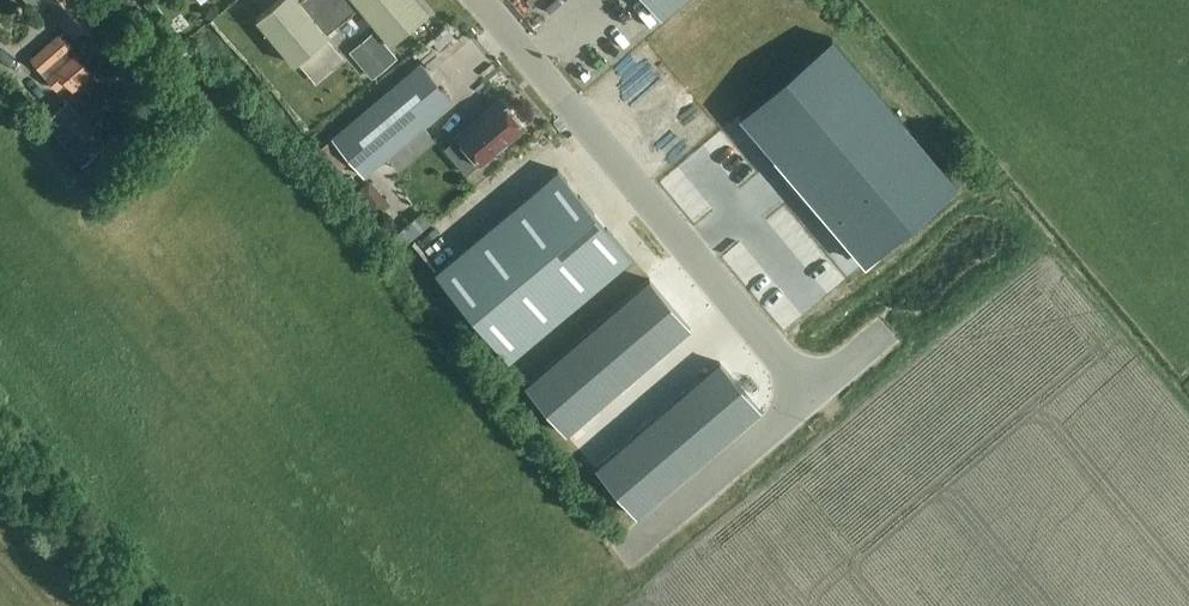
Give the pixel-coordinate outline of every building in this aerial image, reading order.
[(68,29),(50,43),(32,58),(59,90),(66,84),(73,93),(92,76),(75,57),(81,51),(82,42),(75,33),(96,15),(83,0),(44,0),(68,29)] [(417,0),(300,0),(299,1),(298,0),(279,0),(257,19),(295,64),(328,36),(327,34),(360,7),(392,45),(429,14),(417,0)] [(656,27),(686,0),(633,0),(656,27)] [(396,57),(374,30),(349,51),(371,78),(396,57)] [(846,56),(780,114),(867,213),(938,160),(846,56)] [(363,175),(452,101),(421,64),(332,138),(363,175)] [(44,122),(81,164),(106,143),(68,100),(44,122)] [(481,164),(524,128),(501,100),(458,136),(481,164)] [(558,169),(434,272),(509,361),(632,258),(558,169)] [(650,286),(526,391),(565,437),(689,332),(650,286)] [(733,432),(702,394),(608,470),(635,510),(733,432)]
